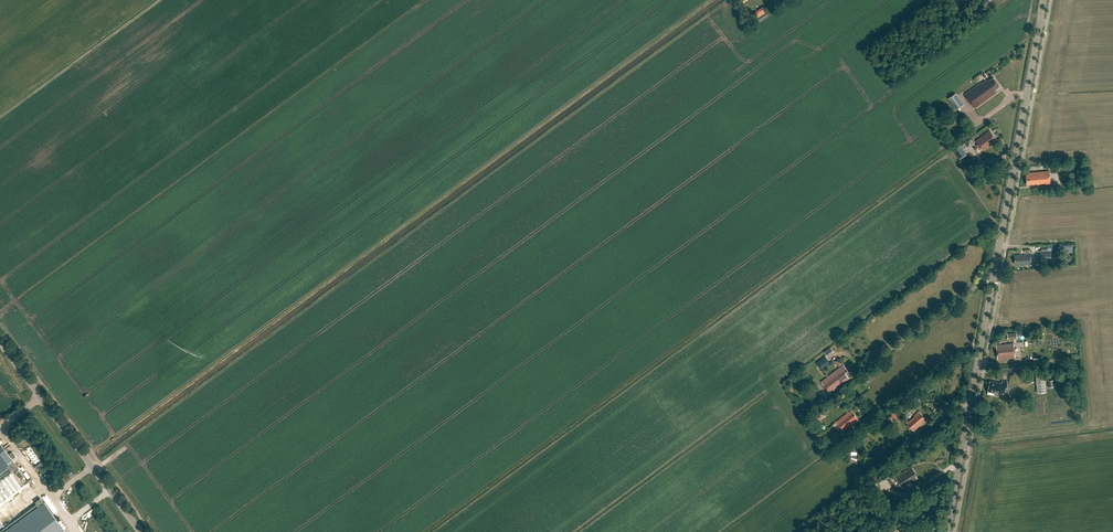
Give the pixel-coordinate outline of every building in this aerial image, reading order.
[(965,94),(975,108),(996,92),(995,90),(1000,86),(993,77),(989,80),(987,79),(983,82),(982,81),(965,94)] [(956,93),(948,98),(956,110),(964,105),(956,93)] [(990,130),(976,140),(983,150),(996,141),(995,139),(997,137),(990,130)] [(953,151),(959,160),(967,154),(961,146),(953,151)] [(1037,185),(1050,184),(1049,171),(1028,173),(1028,175),(1026,175),(1027,185),(1037,184),(1037,185)] [(1016,266),(1031,265),(1030,255),(1014,257),(1014,264),(1016,264),(1016,266)] [(1013,344),(996,345),(998,360),(1015,358),(1013,344)] [(830,348),(824,352),(827,357),(834,353),(830,348)] [(816,363),(822,370),(831,364),(825,357),(816,363)] [(821,382),(830,393),(849,379),(847,375),(849,373),(843,365),(821,382)] [(1036,375),(1037,393),(1046,393),(1045,375),(1036,375)] [(1005,395),(1007,385),(1008,382),(1002,381),(1002,384),(990,381),(988,392),(995,393),(995,392),(1000,393),(1000,394),(1005,395)] [(888,413),(884,417),(888,422),(893,418),(895,420),(899,416),(893,409),(888,413)] [(814,421),(822,416),(819,410),(811,415),(814,421)] [(836,422),(843,430),(851,425),(850,424),(857,418),(851,411),(836,422)] [(919,412),(906,423),(913,432),(920,426),(919,424),(922,422),(923,423),(925,421),(924,419),(925,419),(919,412)] [(834,438),(827,429),(824,432),(831,441),(834,438)] [(909,435),(905,439),(909,444),(914,440),(909,435)] [(35,502),(39,507),(4,531),(65,531),(44,503),(40,498),(18,468),(14,463),(0,444),(0,474),(9,468),(12,472),(0,481),(0,528),(35,502)] [(905,471),(895,478),(902,489),(917,479),(915,476),(917,475),(912,468),(906,472),(905,471)] [(887,476),(883,470),(876,475),(880,481),(887,476)]
